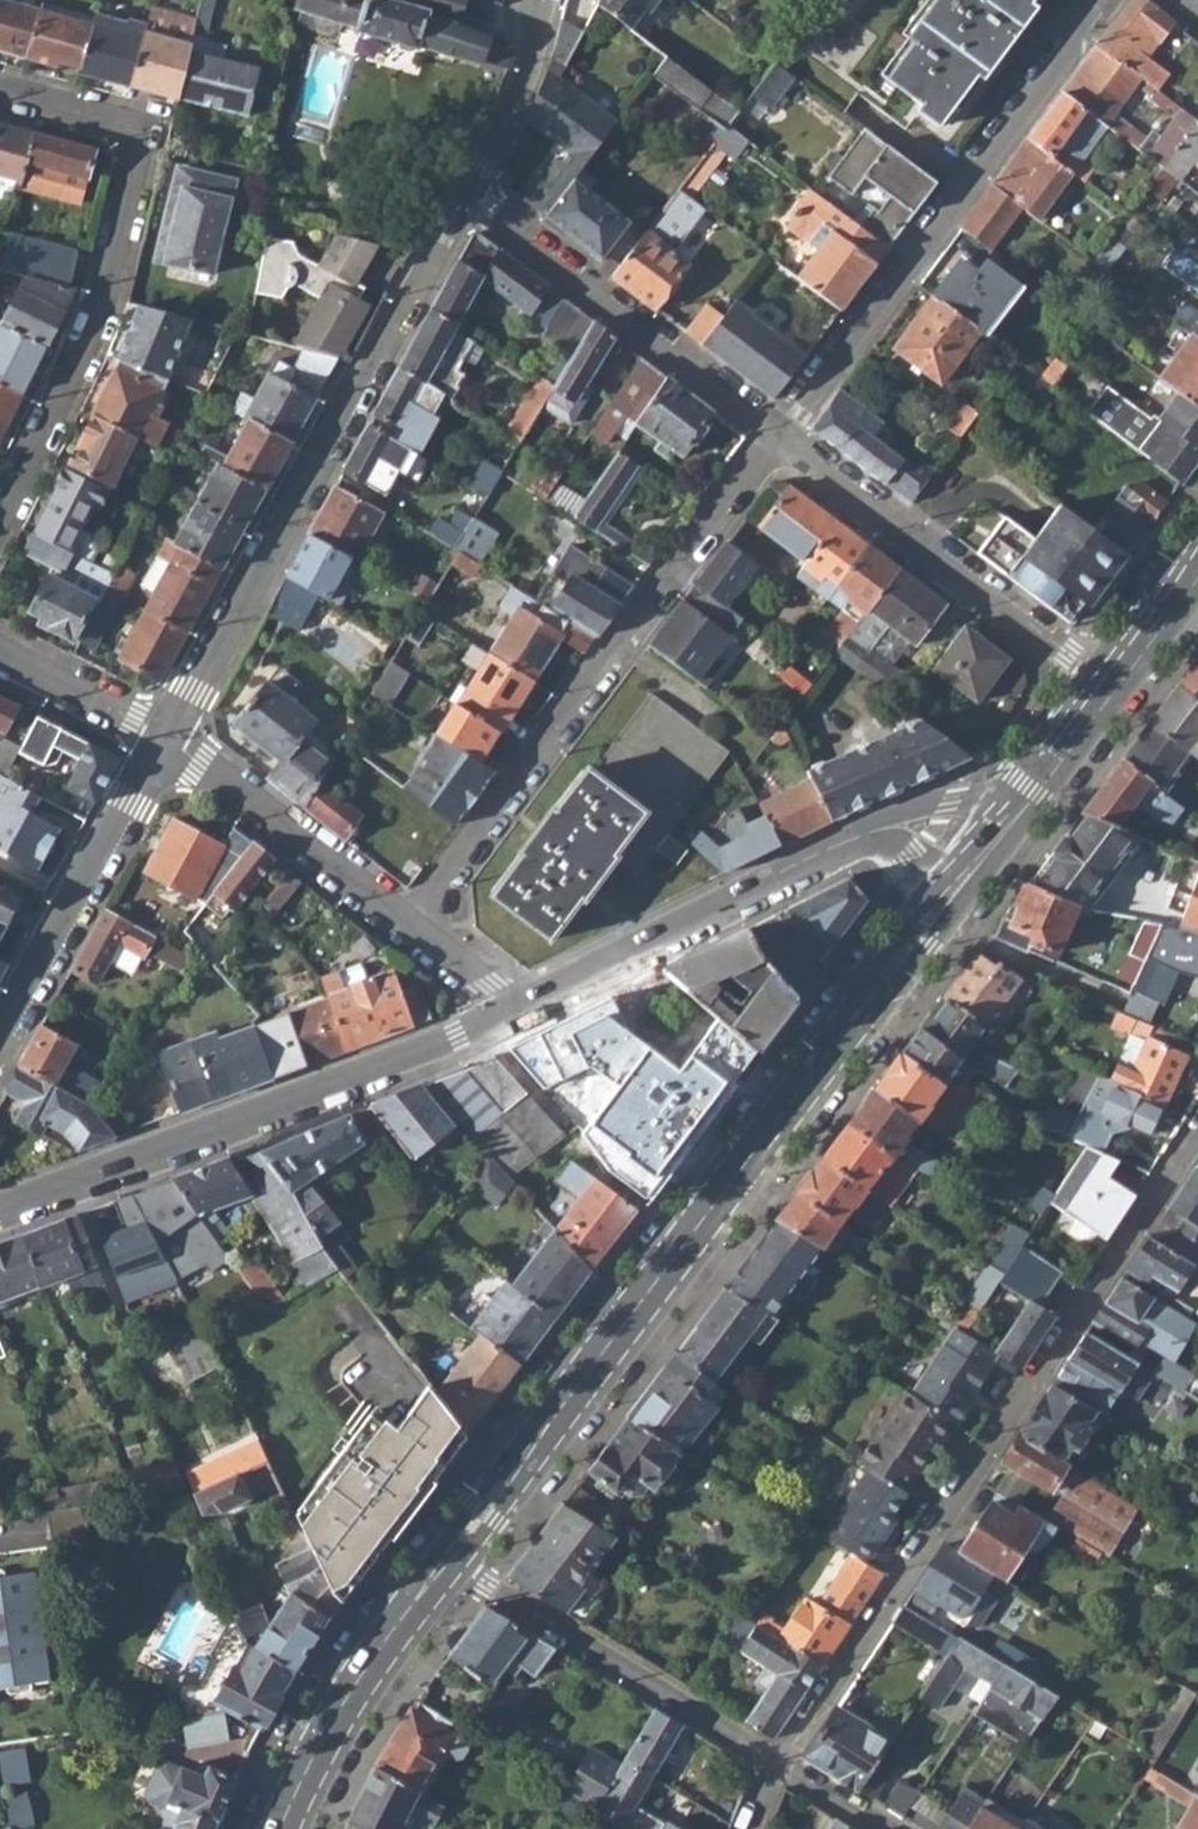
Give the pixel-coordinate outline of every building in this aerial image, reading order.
[(29,56),(41,11),(1,0),(0,0),(0,48),(29,56)] [(493,34),(455,22),(426,14),(427,10),(394,0),(294,0),(291,7),(355,26),(354,29),(483,67),(493,34)] [(427,10),(426,14),(455,22),(463,0),(394,0),(427,10)] [(600,8),(633,33),(647,14),(653,17),(665,0),(604,0),(600,8)] [(904,132),(920,112),(940,126),(945,120),(951,124),(1037,9),(1031,5),(1034,0),(838,0),(783,68),(792,75),(845,114),(859,97),(904,132)] [(1157,90),(1169,75),(1147,58),(1174,23),(1145,0),(1134,0),(1099,47),(1141,78),(1149,84),(1155,89),(1157,90)] [(44,2),(41,11),(64,18),(67,8),(44,2)] [(80,71),(133,84),(147,32),(132,26),(130,35),(102,28),(108,7),(99,4),(93,25),(80,71)] [(93,25),(64,18),(41,11),(29,56),(80,71),(93,25)] [(133,84),(178,98),(189,49),(191,44),(147,32),(133,84)] [(554,57),(568,64),(574,53),(554,43),(550,55),(554,57)] [(1116,114),(1141,78),(1099,47),(1063,94),(1108,127),(1148,157),(1162,167),(1197,120),(1194,119),(1184,110),(1158,145),(1116,114)] [(178,98),(250,116),(261,70),(189,49),(178,98)] [(627,108),(568,64),(554,57),(527,116),(570,148),(564,158),(559,154),(524,200),(544,216),(574,178),(627,108)] [(651,76),(724,131),(726,129),(738,112),(666,57),(651,76)] [(769,106),(792,75),(783,68),(776,63),(752,94),(769,106)] [(1155,89),(1149,84),(1143,91),(1150,96),(1155,89)] [(1095,145),(1108,127),(1063,94),(1029,140),(1072,173),(1082,179),(1085,182),(1095,169),(1062,146),(1075,130),(1095,145)] [(1197,120),(1162,167),(1175,177),(1178,180),(1191,163),(1197,154),(1197,121),(1197,120)] [(22,180),(29,161),(36,132),(0,123),(0,173),(22,180)] [(724,131),(713,146),(723,153),(733,160),(746,143),(726,129),(724,131)] [(874,211),(862,229),(888,247),(937,182),(865,129),(828,178),(851,196),(865,179),(893,198),(880,215),(874,211)] [(36,132),(29,161),(87,177),(96,148),(36,132)] [(1022,206),(1044,223),(1047,219),(1041,214),(1072,173),(1029,140),(994,186),(1022,206)] [(679,191),(690,199),(723,153),(713,146),(679,191)] [(1141,167),(1155,177),(1162,167),(1148,157),(1141,167)] [(157,259),(215,272),(238,178),(182,164),(157,259)] [(1145,190),(1159,200),(1175,177),(1162,167),(1155,177),(1145,190)] [(22,180),(0,173),(0,190),(19,196),(22,180)] [(544,216),(600,261),(630,222),(574,178),(544,216)] [(990,249),(1022,206),(994,186),(962,229),(990,249)] [(818,247),(796,278),(820,296),(840,310),(888,247),(862,229),(812,192),(788,224),(818,247)] [(1093,260),(1104,269),(1132,234),(1144,244),(1153,233),(1133,218),(1125,227),(1121,223),(1093,260)] [(73,286),(83,243),(12,224),(0,265),(0,268),(26,276),(73,286)] [(321,266),(295,253),(299,240),(266,232),(251,316),(348,341),(367,306),(365,298),(349,290),(375,242),(338,232),(321,266)] [(473,233),(431,309),(457,325),(463,315),(483,277),(531,314),(528,318),(545,328),(565,298),(547,285),(478,232),(473,233)] [(613,277),(655,308),(687,267),(646,235),(616,272),(613,277)] [(1184,255),(1197,266),(1197,250),(1191,245),(1184,255)] [(1184,255),(1174,248),(1163,263),(1197,290),(1197,266),(1184,255)] [(981,332),(986,336),(1022,290),(987,263),(978,275),(961,261),(933,296),(981,332)] [(2,323),(47,347),(77,287),(73,286),(26,276),(2,323)] [(940,384),(981,332),(933,296),(893,348),(940,384)] [(541,335),(572,353),(593,320),(565,298),(545,328),(541,335)] [(724,316),(703,345),(730,366),(732,363),(747,375),(745,378),(774,399),(807,356),(752,315),(754,313),(736,300),(724,316)] [(141,302),(120,358),(167,377),(192,317),(141,302)] [(1184,303),(1172,320),(1182,327),(1197,339),(1197,313),(1184,303)] [(708,304),(686,332),(703,345),(724,316),(708,304)] [(444,392),(454,399),(466,375),(457,369),(472,340),(454,330),(457,325),(431,309),(401,365),(444,392)] [(470,320),(463,315),(457,325),(466,329),(470,320)] [(305,346),(338,358),(348,341),(251,316),(247,332),(305,346)] [(554,383),(542,404),(552,410),(562,397),(572,402),(614,336),(593,320),(572,353),(554,383)] [(0,327),(0,383),(22,394),(47,347),(2,323),(0,327)] [(1197,406),(1197,339),(1182,327),(1171,342),(1172,349),(1178,353),(1160,377),(1181,393),(1197,406)] [(1081,348),(1093,358),(1108,339),(1096,329),(1081,348)] [(338,358),(305,346),(287,381),(271,372),(256,399),(243,392),(233,411),(250,420),(292,442),(338,358)] [(605,444),(615,431),(624,416),(635,424),(640,420),(667,376),(641,357),(589,435),(605,444)] [(138,436),(142,439),(155,410),(171,378),(167,377),(120,358),(95,415),(138,436)] [(1042,378),(1052,386),(1067,367),(1057,358),(1042,378)] [(732,363),(730,366),(745,378),(747,375),(732,363)] [(374,413),(397,426),(412,403),(418,407),(433,415),(444,392),(401,365),(374,413)] [(1052,386),(1074,402),(1079,395),(1075,393),(1084,380),(1067,367),(1052,386)] [(206,396),(221,403),(233,379),(218,371),(207,391),(206,396)] [(506,432),(519,440),(542,404),(554,383),(540,376),(506,432)] [(667,376),(640,420),(662,435),(656,445),(670,455),(677,447),(683,451),(710,410),(667,376)] [(0,383),(0,441),(22,394),(0,383)] [(811,429),(912,503),(936,471),(921,459),(913,468),(873,437),(883,424),(839,391),(811,429)] [(1197,450),(1197,406),(1181,393),(1160,421),(1197,450)] [(403,430),(418,407),(412,403),(397,426),(403,430)] [(947,428),(960,439),(967,432),(979,416),(965,405),(947,428)] [(165,413),(155,410),(142,439),(152,442),(165,413)] [(75,466),(111,485),(114,486),(138,436),(95,415),(84,437),(87,440),(75,466)] [(625,439),(635,424),(624,416),(615,431),(625,439)] [(1181,483),(1197,461),(1197,450),(1160,421),(1153,416),(1136,438),(1131,434),(1126,441),(1181,483)] [(219,464),(266,489),(292,442),(250,420),(231,456),(187,433),(182,442),(219,464)] [(343,470),(384,494),(411,450),(369,423),(343,470)] [(501,428),(484,459),(500,470),(509,460),(519,440),(506,432),(501,428)] [(573,516),(649,564),(661,547),(628,526),(622,533),(601,519),(640,461),(621,445),(584,499),(573,516)] [(484,496),(500,470),(484,459),(468,485),(484,496)] [(538,477),(509,460),(500,470),(573,516),(584,499),(558,482),(565,468),(550,459),(538,477)] [(197,502),(244,528),(266,489),(219,464),(201,495),(184,486),(180,491),(197,502)] [(36,534),(73,551),(96,506),(100,507),(111,485),(75,466),(66,469),(34,532),(36,534)] [(1140,484),(1131,496),(1125,502),(1119,497),(1103,518),(1109,524),(1101,534),(1128,554),(1166,503),(1140,484)] [(350,557),(355,560),(382,509),(335,485),(308,534),(350,557)] [(761,525),(807,560),(836,519),(790,485),(761,525)] [(1124,491),(1119,497),(1125,502),(1131,496),(1124,491)] [(447,542),(454,548),(473,518),(480,503),(469,497),(452,526),(446,523),(439,537),(447,542)] [(975,551),(1039,600),(1069,623),(1082,605),(1085,607),(1098,590),(1099,591),(1128,554),(1101,534),(1059,501),(1031,538),(1003,516),(975,551)] [(176,540),(222,568),(244,528),(197,502),(176,540)] [(498,533),(473,518),(454,548),(458,550),(480,564),(498,533)] [(796,574),(827,598),(868,543),(836,519),(807,560),(796,574)] [(99,588),(105,591),(107,586),(115,571),(73,551),(36,534),(27,551),(51,565),(30,609),(53,621),(50,628),(74,640),(99,588)] [(308,534),(287,572),(315,588),(330,596),(339,602),(352,578),(362,584),(370,568),(355,560),(350,557),(308,534)] [(145,608),(188,630),(222,568),(176,540),(167,537),(145,578),(158,586),(145,608)] [(726,539),(649,643),(706,686),(725,662),(715,655),(743,617),(727,605),(758,563),(726,539)] [(409,590),(428,599),(452,561),(458,550),(454,548),(447,542),(438,561),(429,557),(409,590)] [(820,631),(839,647),(851,632),(870,607),(899,566),(868,543),(827,598),(838,606),(820,631)] [(592,634),(595,636),(633,584),(570,545),(533,596),(540,602),(592,634)] [(458,550),(452,561),(476,574),(480,564),(458,550)] [(107,586),(123,596),(135,571),(119,563),(115,571),(107,586)] [(899,566),(870,607),(890,623),(915,640),(945,601),(899,566)] [(259,623),(288,639),(315,588),(287,572),(259,623)] [(785,589),(817,613),(827,598),(796,574),(785,589)] [(79,642),(95,649),(116,608),(134,617),(141,605),(123,596),(107,586),(105,591),(79,642)] [(533,681),(534,682),(561,638),(583,650),(592,634),(540,602),(533,614),(519,607),(490,654),(533,681)] [(851,632),(873,648),(890,623),(870,607),(851,632)] [(118,656),(161,679),(188,630),(145,608),(118,656)] [(371,694),(397,709),(414,680),(401,671),(432,619),(421,613),(404,638),(371,694)] [(931,668),(978,702),(1011,660),(964,624),(931,668)] [(873,648),(851,632),(839,647),(835,652),(886,689),(901,668),(873,648)] [(742,646),(762,661),(772,646),(753,633),(742,646)] [(439,736),(483,764),(534,682),(533,681),(490,654),(466,641),(457,658),(470,667),(431,731),(439,736)] [(1197,703),(1197,659),(1177,687),(1197,703)] [(267,680),(234,723),(281,759),(303,735),(316,717),(296,702),(298,699),(291,694),(288,696),(267,680)] [(1197,760),(1197,759),(1197,703),(1177,687),(1149,723),(1187,752),(1192,756),(1197,760)] [(489,897),(546,941),(579,900),(582,901),(594,886),(614,859),(633,873),(652,851),(656,846),(677,862),(688,847),(668,832),(730,750),(652,691),(645,702),(593,769),(589,766),(552,815),(549,812),(537,827),(533,833),(518,854),(519,856),(489,897)] [(6,729),(19,705),(0,696),(0,726),(6,729)] [(335,728),(345,736),(356,720),(344,713),(335,728)] [(112,756),(36,715),(20,745),(19,747),(43,760),(58,760),(64,748),(81,757),(65,787),(95,803),(116,765),(112,756)] [(810,779),(832,818),(969,754),(920,716),(807,772),(810,779)] [(1151,780),(1160,787),(1187,752),(1149,723),(1123,759),(1151,780)] [(268,777),(305,806),(329,766),(336,754),(329,749),(324,752),(303,735),(281,759),(268,777)] [(3,736),(0,741),(0,770),(5,773),(11,764),(19,747),(20,745),(3,736)] [(483,764),(439,736),(402,786),(454,823),(493,771),(483,764)] [(336,754),(329,766),(340,774),(351,756),(341,749),(336,754)] [(1192,756),(1187,752),(1160,787),(1165,792),(1192,756)] [(1151,780),(1123,759),(1083,813),(1116,828),(1131,808),(1172,823),(1184,806),(1165,792),(1160,787),(1151,780)] [(343,777),(340,774),(329,766),(305,806),(346,839),(361,813),(333,791),(343,777)] [(33,865),(55,823),(27,807),(36,790),(5,773),(0,770),(0,847),(33,865)] [(759,803),(780,844),(832,818),(810,779),(759,803)] [(780,844),(764,813),(746,822),(750,830),(720,845),(702,829),(691,841),(724,872),(780,844)] [(1079,907),(1081,908),(1135,835),(1116,828),(1083,813),(1029,883),(1079,907)] [(145,871),(203,904),(205,902),(241,854),(253,841),(234,827),(218,843),(173,820),(145,871)] [(1144,839),(1135,835),(1081,908),(1092,910),(1144,839)] [(237,907),(275,859),(253,841),(241,854),(205,902),(225,915),(232,904),(237,907)] [(394,876),(406,886),(420,868),(407,857),(394,876)] [(1190,859),(1187,867),(1197,871),(1178,927),(1197,933),(1197,862),(1190,859)] [(290,870),(266,902),(278,911),(302,879),(290,870)] [(747,970),(764,962),(760,952),(811,926),(830,950),(868,900),(848,877),(727,938),(747,970)] [(1056,955),(1079,907),(1029,883),(1019,897),(1018,907),(1010,923),(1003,920),(997,936),(1022,947),(1025,940),(1056,955)] [(19,896),(0,885),(0,932),(19,896)] [(72,969),(99,982),(119,944),(144,956),(154,935),(105,908),(72,969)] [(1178,927),(1145,920),(1117,976),(1134,984),(1131,988),(1160,1001),(1164,1003),(1179,971),(1197,976),(1197,933),(1178,927)] [(192,941),(214,964),(224,953),(191,921),(184,930),(192,941)] [(172,945),(184,951),(192,941),(184,930),(172,945)] [(714,1019),(755,1049),(795,996),(764,962),(747,970),(727,938),(662,967),(662,978),(714,1019)] [(183,966),(197,984),(214,964),(192,941),(184,951),(188,956),(183,966)] [(988,1026),(990,1028),(992,1025),(1011,996),(1023,1005),(1034,990),(998,964),(997,968),(976,953),(943,997),(948,999),(988,1026)] [(197,984),(236,1032),(252,1026),(252,1022),(258,1013),(214,964),(197,984)] [(361,965),(339,973),(343,986),(366,979),(361,965)] [(394,969),(366,979),(343,986),(339,973),(322,978),(328,996),(347,1049),(433,1017),(420,986),(411,981),(401,985),(394,969)] [(1160,1001),(1131,988),(1121,1012),(1149,1026),(1160,1001)] [(252,1026),(272,1077),(347,1049),(328,996),(252,1026)] [(644,1202),(755,1049),(714,1019),(677,1069),(628,1030),(610,997),(507,1049),(544,1090),(578,1131),(605,1174),(644,1202)] [(954,1065),(978,1071),(980,1073),(1009,1087),(1021,1072),(990,1056),(975,1043),(988,1026),(948,999),(925,1032),(920,1028),(916,1033),(955,1064),(954,1065)] [(1114,1083),(1166,1107),(1188,1060),(1170,1051),(1176,1038),(1149,1026),(1121,1012),(1114,1030),(1133,1039),(1114,1083)] [(19,1066),(55,1085),(77,1042),(42,1023),(19,1066)] [(181,1111),(272,1077),(252,1026),(236,1032),(217,1038),(215,1032),(159,1051),(181,1111)] [(902,1053),(947,1074),(954,1065),(955,1064),(916,1033),(902,1053)] [(899,1056),(938,1083),(947,1074),(902,1053),(899,1056)] [(427,1084),(475,1139),(504,1114),(528,1092),(494,1054),(427,1084)] [(873,1090),(918,1115),(922,1109),(943,1121),(970,1086),(959,1080),(947,1074),(938,1083),(899,1056),(873,1090)] [(73,1151),(92,1144),(116,1135),(84,1099),(67,1090),(55,1085),(19,1066),(5,1090),(20,1097),(23,1105),(16,1119),(41,1133),(44,1127),(60,1136),(73,1151)] [(1091,1103),(1102,1077),(1086,1069),(1075,1095),(1091,1103)] [(76,1076),(67,1090),(84,1099),(87,1099),(94,1087),(76,1076)] [(1101,1149),(1107,1152),(1114,1135),(1088,1123),(1094,1109),(1154,1135),(1166,1107),(1114,1083),(1102,1077),(1091,1103),(1083,1121),(1076,1136),(1090,1144),(1101,1149)] [(1018,1131),(1026,1113),(1024,1112),(970,1086),(962,1103),(1018,1131)] [(372,1107),(412,1156),(451,1126),(419,1087),(372,1107)] [(845,1127),(889,1152),(918,1115),(873,1090),(845,1127)] [(565,1137),(528,1092),(504,1114),(475,1139),(489,1154),(507,1175),(565,1137)] [(318,1240),(320,1243),(329,1235),(323,1225),(336,1217),(303,1177),(353,1145),(380,1136),(365,1109),(260,1151),(278,1175),(286,1186),(293,1197),(300,1209),(309,1224),(316,1237),(318,1240)] [(943,1121),(922,1109),(918,1115),(939,1126),(943,1121)] [(1050,1124),(1076,1136),(1083,1121),(1058,1109),(1050,1124)] [(864,1187),(890,1203),(916,1168),(889,1152),(845,1127),(820,1160),(864,1187)] [(1050,1204),(1105,1242),(1136,1196),(1109,1178),(1121,1158),(1107,1152),(1101,1149),(1090,1144),(1050,1204)] [(249,1195),(305,1286),(339,1269),(320,1243),(318,1240),(316,1237),(309,1224),(300,1209),(293,1197),(286,1186),(278,1175),(260,1151),(229,1161),(228,1158),(172,1179),(192,1205),(216,1238),(228,1230),(213,1207),(249,1195)] [(468,1182),(497,1204),(513,1182),(507,1175),(489,1154),(468,1182)] [(794,1195),(838,1222),(864,1187),(820,1160),(794,1195)] [(1197,1242),(1197,1166),(1171,1207),(1186,1215),(1178,1230),(1197,1242)] [(555,1229),(589,1268),(636,1206),(594,1178),(555,1229)] [(823,1245),(832,1251),(848,1228),(838,1222),(794,1195),(777,1218),(823,1245)] [(100,1240),(117,1284),(221,1244),(216,1238),(192,1205),(100,1240)] [(105,1283),(97,1264),(77,1214),(23,1235),(44,1285),(69,1275),(73,1287),(85,1292),(105,1283)] [(725,1286),(758,1307),(770,1289),(783,1298),(823,1245),(777,1218),(725,1286)] [(1004,1273),(1023,1245),(1031,1233),(1018,1225),(992,1266),(1004,1273)] [(512,1287),(551,1318),(589,1268),(555,1229),(512,1287)] [(44,1285),(23,1235),(0,1243),(0,1301),(44,1285)] [(1184,1290),(1195,1272),(1197,1274),(1197,1263),(1152,1236),(1132,1267),(1160,1284),(1163,1277),(1184,1290)] [(1032,1298),(1043,1304),(1063,1273),(1023,1245),(1004,1273),(1000,1280),(1032,1298)] [(237,1266),(258,1295),(272,1285),(251,1256),(237,1266)] [(833,1268),(849,1278),(857,1266),(841,1256),(833,1268)] [(966,1300),(981,1309),(983,1306),(1000,1280),(1004,1273),(992,1266),(989,1264),(966,1300)] [(1126,1276),(1097,1319),(1139,1344),(1142,1339),(1167,1353),(1155,1373),(1156,1373),(1158,1374),(1197,1397),(1197,1372),(1177,1358),(1197,1323),(1197,1320),(1126,1276)] [(478,1334),(517,1363),(551,1318),(512,1287),(504,1281),(470,1328),(478,1334)] [(674,1353),(717,1380),(749,1335),(763,1344),(779,1319),(758,1307),(725,1286),(674,1353)] [(1032,1298),(997,1352),(1000,1353),(1022,1367),(1057,1314),(1043,1304),(1032,1298)] [(958,1328),(965,1332),(981,1309),(966,1300),(951,1323),(958,1328)] [(965,1332),(977,1339),(993,1314),(983,1306),(981,1309),(965,1332)] [(185,1368),(218,1354),(210,1336),(205,1324),(180,1338),(174,1341),(185,1368)] [(140,1343),(146,1357),(174,1341),(180,1338),(173,1326),(140,1343)] [(958,1328),(913,1396),(955,1424),(959,1426),(974,1403),(969,1399),(976,1386),(979,1391),(993,1371),(990,1369),(1000,1353),(997,1352),(977,1339),(965,1332),(958,1328)] [(1088,1332),(1054,1384),(1107,1415),(1122,1390),(1139,1401),(1158,1374),(1156,1373),(1155,1373),(1088,1332)] [(435,1391),(467,1430),(517,1363),(478,1334),(435,1391)] [(626,1417),(682,1451),(729,1390),(717,1380),(674,1353),(626,1417)] [(467,1430),(435,1391),(428,1381),(399,1422),(382,1408),(303,1513),(336,1586),(348,1596),(467,1430)] [(1063,1459),(1066,1461),(1075,1443),(1083,1448),(1091,1434),(1101,1440),(1113,1418),(1107,1415),(1054,1384),(1021,1433),(1047,1449),(1063,1459)] [(868,1468),(909,1495),(940,1450),(935,1445),(939,1437),(945,1441),(955,1424),(913,1396),(908,1393),(862,1465),(868,1468)] [(621,1484),(631,1491),(642,1489),(646,1483),(654,1488),(682,1451),(626,1417),(587,1469),(616,1489),(621,1484)] [(1004,1461),(1052,1491),(1055,1487),(1067,1495),(1050,1523),(1078,1539),(1105,1556),(1107,1557),(1139,1505),(1066,1461),(1063,1459),(1054,1473),(1038,1463),(1047,1449),(1021,1433),(1004,1461)] [(257,1440),(242,1445),(244,1451),(259,1443),(257,1440)] [(225,1453),(229,1463),(235,1474),(216,1482),(212,1471),(209,1462),(187,1472),(203,1511),(220,1510),(249,1497),(238,1474),(267,1461),(259,1443),(244,1451),(242,1445),(225,1453)] [(255,1641),(292,1666),(337,1601),(325,1590),(267,1461),(238,1474),(249,1497),(263,1492),(292,1554),(274,1563),(292,1587),(291,1589),(284,1585),(282,1590),(284,1592),(280,1596),(278,1594),(271,1605),(276,1610),(269,1619),(227,1513),(201,1523),(233,1604),(237,1615),(248,1642),(255,1641)] [(229,1463),(212,1471),(216,1482),(235,1474),(229,1463)] [(837,1545),(870,1565),(893,1532),(888,1528),(895,1518),(909,1495),(868,1468),(823,1537),(837,1545)] [(60,1489),(66,1505),(83,1502),(108,1497),(103,1481),(60,1489)] [(561,1503),(595,1524),(607,1506),(575,1484),(561,1503)] [(48,1490),(52,1504),(62,1501),(58,1488),(48,1490)] [(997,1490),(991,1501),(997,1505),(1004,1494),(997,1490)] [(997,1505),(991,1501),(961,1550),(1006,1577),(1014,1582),(1050,1523),(1004,1494),(997,1505)] [(506,1575),(584,1622),(598,1600),(594,1596),(604,1579),(592,1572),(614,1536),(595,1524),(561,1503),(506,1575)] [(900,1520),(895,1518),(888,1528),(893,1532),(900,1520)] [(1105,1556),(1078,1539),(1073,1547),(1101,1563),(1105,1556)] [(962,1619),(983,1622),(999,1599),(995,1596),(1006,1577),(961,1550),(948,1542),(907,1603),(931,1617),(941,1600),(964,1612),(962,1619)] [(783,1638),(824,1663),(850,1625),(884,1573),(870,1565),(837,1545),(827,1561),(839,1569),(816,1605),(805,1599),(788,1628),(775,1620),(778,1615),(767,1610),(759,1624),(783,1638)] [(21,1684),(22,1693),(31,1691),(34,1688),(33,1682),(50,1680),(35,1571),(0,1576),(0,1687),(21,1684)] [(446,1655),(490,1684),(503,1665),(513,1672),(519,1664),(534,1673),(554,1646),(483,1603),(478,1609),(446,1655)] [(896,1620),(927,1639),(938,1622),(931,1617),(907,1603),(896,1620)] [(237,1615),(233,1604),(212,1643),(216,1645),(196,1681),(176,1684),(180,1703),(182,1715),(226,1707),(258,1726),(284,1680),(257,1665),(248,1642),(237,1615)] [(777,1670),(746,1718),(775,1736),(824,1663),(783,1638),(759,1624),(754,1621),(737,1646),(777,1670)] [(960,1635),(923,1693),(940,1703),(950,1688),(961,1671),(989,1687),(990,1685),(992,1681),(1004,1662),(993,1655),(960,1635)] [(257,1665),(284,1680),(292,1666),(255,1641),(248,1642),(257,1665)] [(1004,1662),(1038,1683),(1044,1673),(1037,1658),(1012,1643),(998,1645),(993,1655),(1004,1662)] [(1038,1683),(1004,1662),(992,1681),(990,1685),(1024,1705),(1041,1716),(1055,1693),(1038,1683)] [(950,1688),(977,1704),(982,1698),(989,1687),(961,1671),(950,1688)] [(977,1704),(972,1713),(1023,1744),(1041,1716),(1024,1705),(990,1685),(989,1687),(982,1698),(977,1704)] [(807,1755),(861,1789),(878,1762),(899,1730),(845,1696),(807,1755)] [(1184,1698),(1156,1733),(1168,1740),(1192,1701),(1184,1698)] [(415,1789),(421,1792),(444,1751),(454,1757),(460,1757),(466,1744),(465,1738),(447,1727),(450,1719),(415,1699),(375,1766),(415,1789)] [(182,1715),(187,1738),(229,1730),(226,1707),(182,1715)] [(626,1758),(653,1774),(682,1722),(656,1707),(626,1758)] [(1158,1756),(1168,1740),(1156,1733),(1144,1748),(1158,1756)] [(580,1798),(598,1809),(624,1763),(591,1746),(565,1789),(580,1798)] [(202,1774),(162,1756),(152,1759),(141,1787),(147,1798),(161,1804),(165,1796),(179,1802),(171,1822),(204,1812),(217,1817),(234,1775),(207,1764),(202,1774)] [(637,1803),(653,1774),(626,1758),(624,1763),(598,1809),(632,1828),(663,1828),(668,1821),(637,1803)] [(740,1770),(750,1777),(754,1767),(745,1760),(740,1770)] [(861,1789),(875,1798),(891,1770),(878,1762),(861,1789)] [(403,1815),(410,1819),(430,1828),(431,1828),(444,1805),(421,1792),(415,1789),(375,1766),(346,1828),(395,1828),(403,1815)] [(1160,1772),(1153,1785),(1190,1807),(1178,1828),(1197,1828),(1197,1795),(1160,1772)] [(552,1812),(565,1789),(556,1783),(531,1828),(543,1828),(552,1812)] [(888,1806),(906,1816),(913,1806),(919,1796),(901,1785),(888,1806)] [(987,1800),(965,1787),(938,1828),(968,1828),(987,1800)] [(565,1789),(552,1812),(567,1819),(580,1798),(565,1789)] [(1026,1822),(1001,1810),(1001,1806),(988,1797),(987,1800),(968,1828),(1021,1828),(1026,1822)] [(159,1828),(212,1828),(217,1817),(204,1812),(171,1822),(159,1826),(159,1828)] [(835,1818),(828,1828),(853,1828),(835,1818)] [(1028,1818),(1026,1822),(1021,1828),(1046,1828),(1028,1818)] [(668,1821),(663,1828),(682,1828),(668,1821)]
